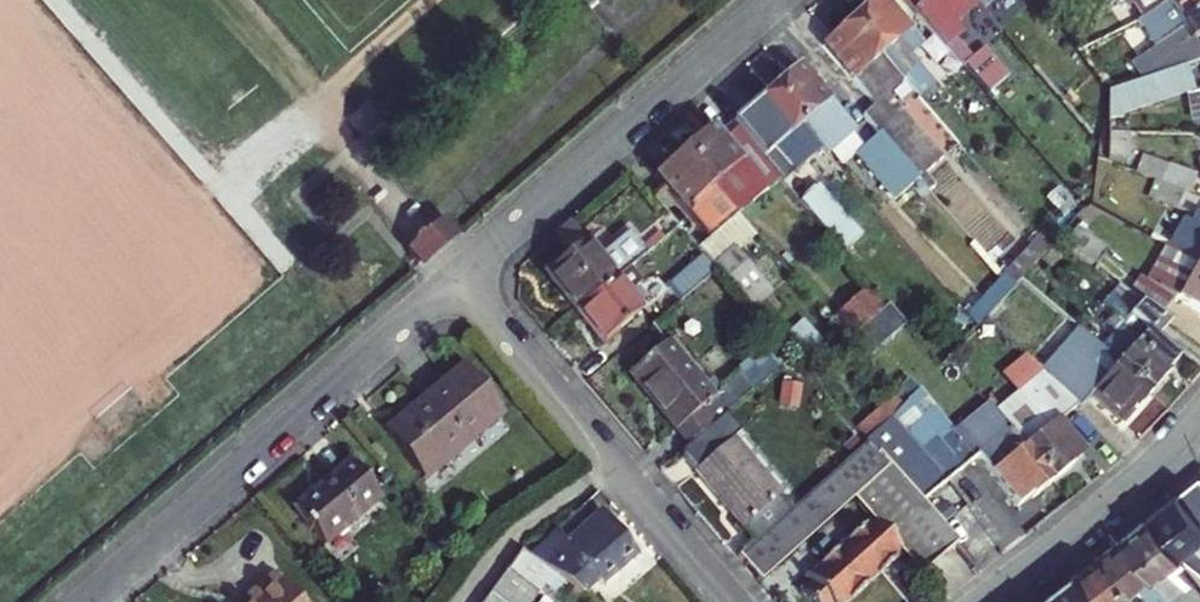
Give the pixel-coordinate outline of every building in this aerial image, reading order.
[(929,61),(910,38),(921,29),(897,0),(857,33),(888,69),(903,56),(915,72),(929,61)] [(921,29),(946,58),(967,40),(961,33),(982,16),(968,0),(897,0),(921,29)] [(989,25),(1016,0),(968,0),(982,16),(989,25)] [(1105,10),(1120,0),(1099,0),(1105,10)] [(1199,0),(1133,0),(1154,31),(1199,0)] [(1199,82),(1199,61),(1196,55),(1199,53),(1199,0),(1154,31),(1142,38),(1177,90),(1190,86),(1199,82)] [(888,69),(857,33),(829,58),(879,117),(867,126),(885,146),(923,191),(927,196),(959,168),(920,121),(913,127),(874,81),(888,69)] [(806,77),(777,101),(819,150),(833,167),(861,142),(806,77)] [(1112,113),(1110,140),(1197,107),(1190,86),(1177,90),(1112,113)] [(819,150),(777,101),(748,126),(790,175),(819,150)] [(714,136),(686,160),(742,226),(782,192),(734,136),(722,146),(714,136)] [(923,191),(885,146),(862,165),(900,210),(923,191)] [(742,226),(686,160),(658,183),(714,249),(721,243),(742,226)] [(1195,209),(1199,196),(1199,191),(1148,173),(1141,190),(1195,209)] [(817,200),(801,214),(812,227),(845,265),(861,250),(817,200)] [(422,279),(460,246),(444,227),(405,260),(422,279)] [(583,322),(621,291),(652,265),(635,244),(617,258),(606,267),(592,249),(575,227),(558,242),(576,264),(551,284),(583,322)] [(1184,266),(1199,276),(1199,238),(1184,266)] [(606,267),(617,258),(602,240),(592,249),(606,267)] [(721,243),(714,249),(702,259),(710,268),(717,277),(737,259),(721,243)] [(1020,305),(1056,268),(1044,254),(1007,290),(1020,305)] [(722,282),(756,322),(777,305),(737,259),(717,277),(722,282)] [(683,314),(722,282),(717,277),(710,268),(671,299),(683,314)] [(871,284),(836,315),(872,355),(907,324),(871,284)] [(1164,334),(1177,320),(1199,333),(1199,288),(1187,309),(1167,297),(1158,309),(1144,304),(1137,311),(1164,334)] [(621,291),(583,322),(609,354),(647,323),(621,291)] [(1122,377),(1157,409),(1171,394),(1167,391),(1181,377),(1150,348),(1164,334),(1137,311),(1125,325),(1109,309),(1101,321),(1140,358),(1122,377)] [(693,455),(730,424),(672,356),(635,386),(693,455)] [(1044,386),(1076,422),(1077,422),(1094,408),(1125,436),(1137,420),(1141,425),(1157,409),(1122,377),(1101,357),(1070,387),(1048,359),(1032,372),(1044,386)] [(501,417),(466,375),(394,436),(428,477),(501,417)] [(992,422),(1054,495),(1072,482),(1070,479),(1085,467),(1060,436),(1076,422),(1044,386),(999,427),(994,420),(992,422)] [(972,475),(917,410),(909,419),(870,455),(923,516),(972,475)] [(1054,495),(992,422),(960,447),(1019,520),(1034,508),(1036,511),(1054,495)] [(706,480),(733,456),(722,442),(694,465),(706,480)] [(767,545),(803,514),(745,446),(733,456),(706,480),(752,534),(755,531),(767,545)] [(856,514),(871,530),(904,566),(919,583),(955,552),(923,516),(870,455),(803,514),(767,545),(741,569),(760,592),(856,514)] [(379,506),(351,471),(296,516),(323,550),(379,506)] [(1199,531),(1199,476),(1174,496),(1199,531)] [(1174,496),(1144,519),(1176,561),(1199,584),(1199,531),(1174,496)] [(571,535),(601,508),(594,501),(564,527),(571,535)] [(1176,561),(1144,519),(1139,524),(1171,565),(1176,561)] [(1119,539),(1168,601),(1199,601),(1171,565),(1139,524),(1119,539)] [(589,601),(596,601),(611,590),(618,599),(652,570),(615,528),(584,554),(572,540),(539,567),(560,582),(589,601)] [(904,566),(871,530),(807,587),(813,595),(805,601),(864,601),(904,566)] [(1095,557),(1126,598),(1136,590),(1145,601),(1168,601),(1119,539),(1095,557)] [(1095,557),(1071,576),(1091,601),(1121,601),(1126,598),(1095,557)] [(513,580),(544,601),(545,601),(560,582),(539,567),(528,559),(513,580)] [(1037,601),(1091,601),(1071,576),(1037,601)] [(498,601),(500,601),(544,601),(513,580),(498,601)] [(275,582),(251,601),(291,601),(275,582)]
